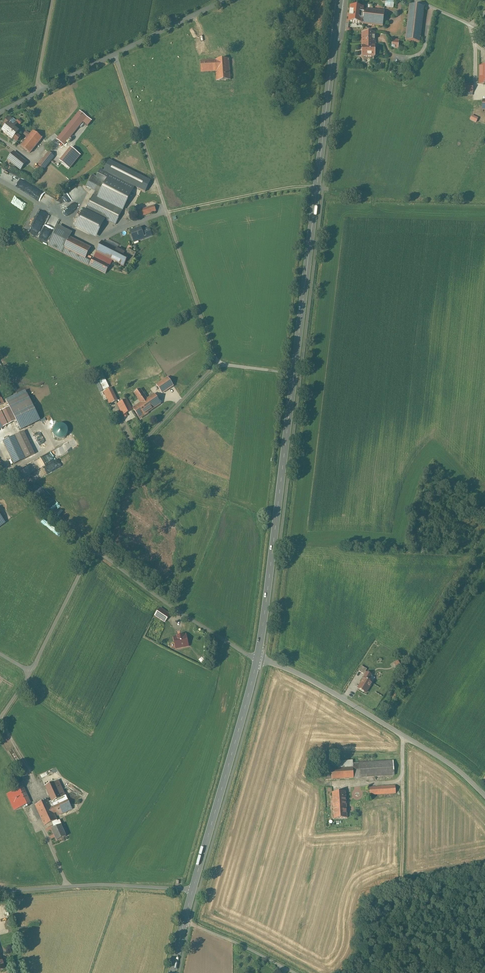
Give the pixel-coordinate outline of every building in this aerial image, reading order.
[(424,6),(410,5),(405,41),(419,43),(424,6)] [(361,24),(363,9),(350,8),(348,22),(361,24)] [(298,9),(293,18),(291,17),(289,21),(294,24),(301,11),(298,9)] [(363,9),(361,24),(382,27),(384,12),(363,9)] [(374,33),(362,33),(361,61),(372,61),(372,60),(374,60),(374,58),(372,58),(372,56),(374,57),(374,33)] [(216,71),(229,70),(229,59),(200,61),(201,72),(216,71)] [(229,70),(216,71),(216,81),(230,80),(229,70)] [(472,95),(472,82),(462,81),(462,95),(472,95)] [(12,119),(10,117),(4,124),(7,125),(2,131),(12,139),(13,138),(17,142),(20,138),(16,135),(19,131),(14,127),(17,123),(20,125),(22,122),(18,119),(16,121),(13,119),(12,119)] [(42,138),(33,130),(21,146),(30,153),(42,138)] [(26,162),(14,152),(8,159),(20,170),(26,162)] [(54,157),(49,152),(38,165),(44,169),(54,157)] [(95,191),(85,210),(115,225),(135,186),(100,169),(96,177),(92,175),(86,186),(95,191)] [(156,211),(154,206),(136,212),(138,218),(156,211)] [(81,215),(102,225),(104,220),(83,210),(81,215)] [(102,225),(81,215),(76,224),(97,235),(102,225)] [(109,259),(111,260),(116,249),(102,242),(92,261),(85,258),(90,248),(69,237),(71,235),(57,228),(48,245),(90,266),(89,266),(105,274),(109,266),(107,264),(109,259)] [(144,238),(142,231),(140,228),(130,232),(133,240),(137,239),(138,241),(144,238)] [(142,231),(144,238),(152,236),(149,228),(142,231)] [(123,266),(127,260),(129,255),(128,255),(116,249),(111,260),(123,266)] [(130,250),(128,255),(129,255),(127,260),(131,262),(136,253),(130,250)] [(167,377),(156,385),(162,394),(173,386),(167,377)] [(105,378),(99,381),(103,390),(109,387),(105,378)] [(117,400),(111,388),(103,391),(110,404),(117,400)] [(134,393),(141,403),(144,401),(151,410),(160,404),(154,394),(148,398),(147,397),(146,398),(140,389),(134,393)] [(21,393),(7,401),(21,430),(35,423),(21,393)] [(132,410),(126,399),(117,404),(125,417),(128,416),(126,413),(132,410)] [(141,417),(151,410),(144,401),(141,403),(134,407),(141,417)] [(67,436),(66,424),(55,425),(56,437),(67,436)] [(33,451),(41,447),(35,433),(26,437),(33,451)] [(14,436),(3,441),(14,464),(25,459),(14,436)] [(45,464),(65,455),(62,447),(42,455),(45,464)] [(169,615),(160,609),(155,615),(164,622),(169,615)] [(186,634),(173,637),(176,649),(188,646),(186,634)] [(367,669),(361,666),(358,671),(363,674),(367,669)] [(361,682),(358,688),(366,693),(372,683),(368,681),(371,675),(366,672),(361,682)] [(394,775),(393,761),(352,763),(352,760),(330,762),(330,767),(324,767),(325,780),(394,775)] [(22,782),(23,780),(22,778),(21,776),(19,775),(17,775),(15,775),(13,776),(12,778),(12,780),(12,782),(13,784),(15,785),(17,786),(19,785),(21,784),(22,782)] [(58,780),(45,786),(52,802),(65,796),(58,780)] [(396,793),(395,786),(369,787),(369,795),(396,793)] [(30,803),(23,787),(16,790),(23,806),(30,803)] [(347,818),(345,792),(332,793),(334,818),(347,818)] [(56,820),(54,813),(51,807),(47,799),(35,805),(44,825),(52,822),(56,820)] [(67,800),(51,807),(54,813),(70,805),(67,800)] [(60,825),(59,826),(54,828),(52,829),(57,841),(66,836),(60,825)]
